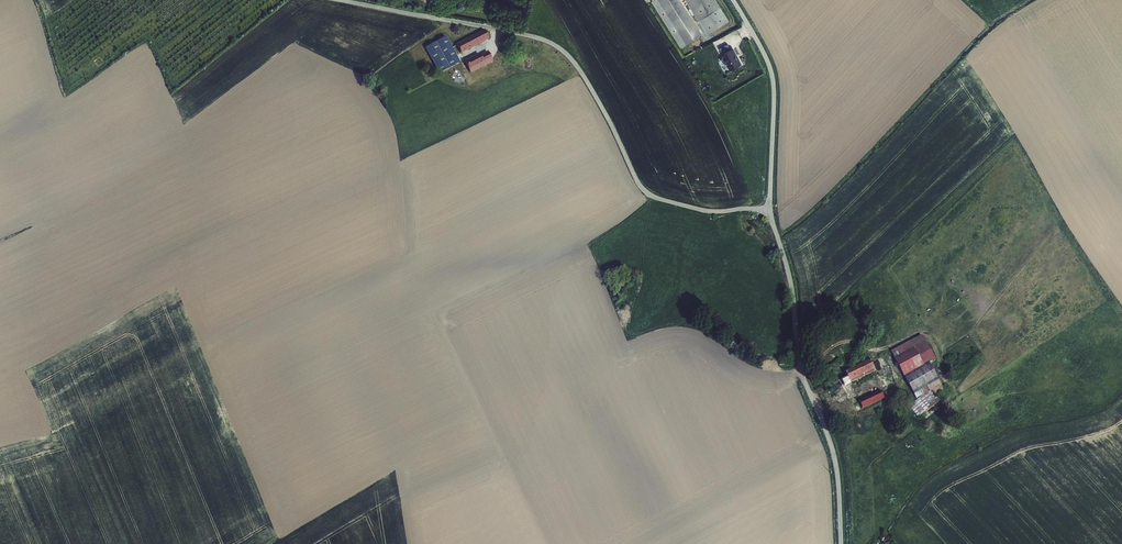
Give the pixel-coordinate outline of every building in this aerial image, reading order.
[(683,0),(661,0),(655,4),(686,52),(707,38),(683,0)] [(711,35),(732,21),(718,0),(688,0),(711,35)] [(457,42),(454,43),(459,53),(486,40),(483,34),(480,36),(479,33),(458,44),(457,42)] [(499,42),(497,43),(498,46),(505,42),(503,37),(501,36),(497,38),(499,42)] [(459,64),(449,45),(443,48),(452,67),(459,64)] [(729,71),(743,64),(735,47),(721,54),(729,71)] [(471,73),(494,61),(489,49),(466,61),(471,73)] [(910,349),(891,360),(901,378),(921,367),(910,349)] [(857,403),(848,383),(872,371),(883,391),(888,388),(874,362),(868,365),(866,359),(843,370),(840,365),(837,367),(838,368),(834,370),(840,384),(834,386),(838,394),(844,392),(852,410),(858,407),(860,409),(881,399),(878,393),(857,403)] [(838,394),(834,386),(819,393),(823,401),(838,394)]
